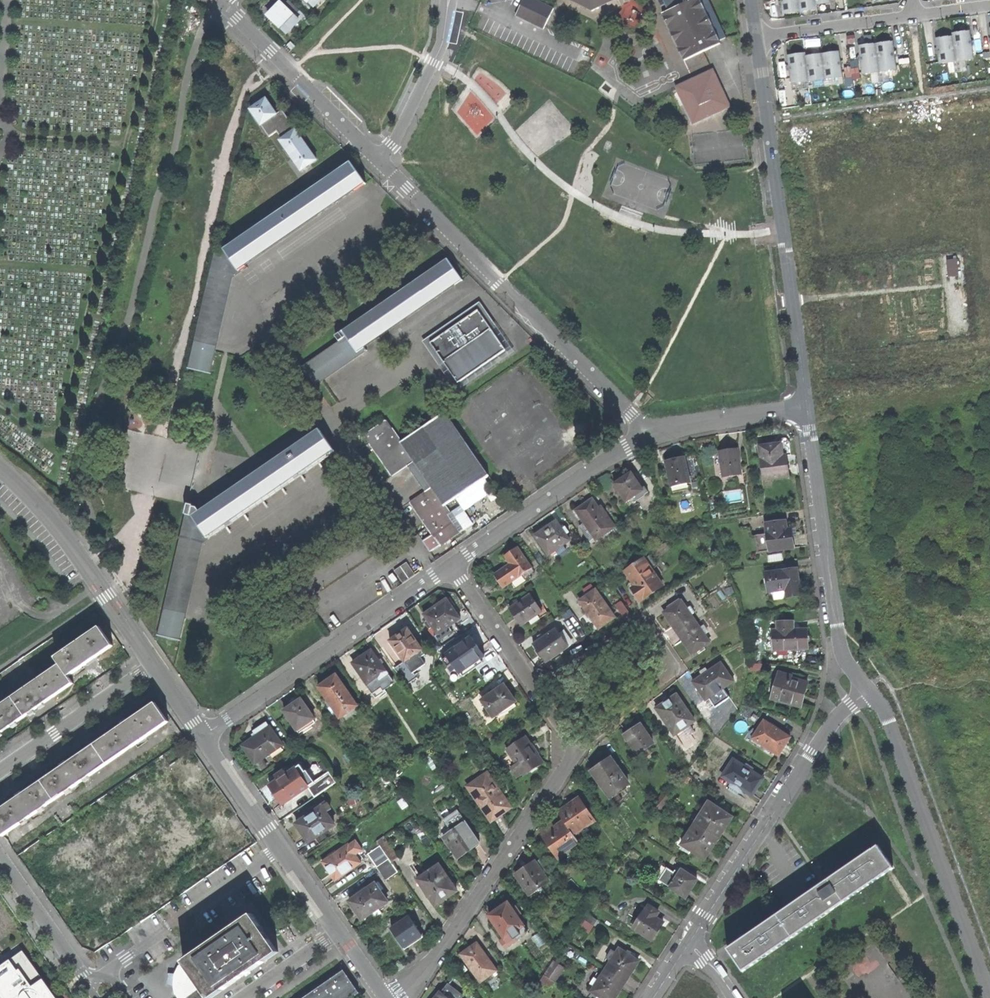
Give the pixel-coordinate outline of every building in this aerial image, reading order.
[(286,5),(297,15),(301,10),(291,0),(286,5)] [(537,0),(525,0),(517,17),(545,30),(555,8),(537,0)] [(594,12),(619,1),(618,0),(569,0),(594,12)] [(663,14),(685,61),(722,44),(721,41),(701,0),(694,0),(669,12),(663,14)] [(669,12),(694,0),(664,0),(669,12)] [(721,41),(728,38),(711,0),(701,0),(721,41)] [(830,0),(781,0),(783,14),(788,13),(801,11),(808,10),(808,13),(811,13),(810,10),(817,9),(817,4),(820,4),(830,3),(830,0)] [(274,9),(268,16),(282,30),(297,15),(286,5),(283,1),(274,9)] [(303,21),(297,15),(282,30),(288,36),(303,21)] [(939,64),(948,62),(965,60),(974,59),(970,31),(961,33),(952,34),(953,37),(944,38),(936,39),(939,64)] [(862,74),(871,73),(888,70),(897,69),(893,42),(885,43),(865,46),(858,47),(862,74)] [(791,84),(833,78),(842,77),(839,52),(829,54),(814,56),(806,57),(805,54),(797,55),(788,56),(791,84)] [(965,60),(948,62),(949,74),(967,71),(965,60)] [(715,70),(677,88),(695,126),(733,108),(715,70)] [(888,70),(871,73),(872,84),(890,82),(888,70)] [(833,78),(791,84),(792,91),(834,86),(833,78)] [(261,124),(276,113),(271,106),(265,97),(250,108),(261,124)] [(280,139),(301,169),(316,159),(312,152),(301,136),(295,128),(280,139)] [(188,368),(210,373),(214,351),(216,348),(232,277),(247,267),(245,263),(364,181),(358,173),(351,163),(226,249),(215,247),(188,368)] [(302,365),(315,384),(366,348),(363,344),(461,277),(448,259),(336,336),(339,340),(302,365)] [(430,340),(458,380),(505,346),(491,326),(477,307),(473,310),(471,307),(465,311),(467,314),(440,333),(438,330),(432,334),(434,337),(430,340)] [(414,508),(439,545),(447,540),(463,530),(463,528),(458,531),(447,514),(451,511),(450,509),(448,510),(444,505),(488,475),(444,412),(401,442),(386,419),(363,434),(369,443),(373,440),(377,447),(373,449),(386,468),(391,465),(396,473),(413,462),(430,487),(413,498),(418,505),(414,508)] [(158,635),(180,640),(202,542),(216,533),(214,530),(333,448),(319,429),(194,516),(185,514),(158,635)] [(762,446),(766,478),(789,475),(788,465),(787,455),(782,456),(780,443),(762,446)] [(724,476),(742,473),(739,448),(728,450),(721,451),(724,476)] [(666,461),(672,486),(691,482),(685,457),(676,459),(666,461)] [(631,497),(633,500),(647,491),(637,475),(634,477),(630,472),(622,477),(614,483),(626,500),(631,497)] [(591,542),(615,526),(601,506),(599,507),(592,497),(582,504),(575,509),(584,522),(580,525),(591,542)] [(562,527),(556,519),(544,527),(534,534),(548,554),(555,549),(557,553),(566,548),(563,543),(570,539),(566,533),(569,530),(565,524),(562,527)] [(785,519),(766,522),(767,532),(756,533),(758,551),(794,546),(792,536),(791,526),(786,527),(785,519)] [(533,570),(517,546),(509,551),(504,554),(510,563),(494,573),(503,586),(510,581),(514,586),(526,578),(525,576),(533,570)] [(646,595),(662,584),(643,558),(625,570),(635,584),(631,587),(639,599),(646,595)] [(395,569),(404,581),(416,572),(408,560),(395,569)] [(797,567),(767,571),(769,588),(786,586),(787,594),(800,592),(799,579),(797,567)] [(580,600),(599,628),(607,622),(615,616),(597,589),(580,600)] [(531,593),(509,608),(515,616),(520,625),(528,619),(531,624),(547,612),(544,607),(541,609),(531,593)] [(424,613),(438,633),(461,617),(447,597),(431,608),(424,613)] [(670,622),(677,632),(695,619),(682,600),(663,612),(670,622)] [(692,653),(710,641),(695,619),(677,632),(686,644),(692,653)] [(774,629),(775,648),(808,647),(807,637),(807,627),(794,628),(793,620),(778,621),(778,629),(774,629)] [(114,643),(101,625),(56,655),(61,663),(50,670),(52,673),(0,708),(0,732),(74,682),(69,674),(91,659),(114,643)] [(391,640),(408,665),(418,658),(415,654),(422,649),(408,627),(406,629),(403,628),(398,632),(393,635),(391,640)] [(540,639),(533,643),(539,653),(545,662),(571,644),(565,634),(567,633),(564,629),(559,633),(556,628),(547,634),(545,634),(540,638),(540,639)] [(477,645),(472,637),(447,654),(449,656),(446,659),(450,665),(453,663),(459,672),(461,671),(464,675),(483,661),(480,657),(484,655),(477,645)] [(353,662),(372,691),(381,685),(384,688),(393,681),(372,650),(362,656),(353,662)] [(706,700),(710,697),(716,706),(730,697),(724,687),(734,680),(721,662),(700,677),(693,681),(706,700)] [(803,677),(791,674),(790,675),(779,672),(773,691),(781,694),(779,699),(801,705),(804,695),(807,682),(802,681),(803,677)] [(327,680),(319,686),(340,717),(357,705),(337,674),(327,680)] [(504,683),(481,699),(494,719),(516,705),(514,701),(515,700),(509,691),(504,683)] [(657,708),(675,734),(695,720),(677,694),(666,702),(657,708)] [(293,704),(284,709),(297,730),(305,724),(308,727),(316,722),(314,718),(315,717),(302,698),(293,704)] [(122,724),(94,744),(106,763),(168,720),(156,701),(128,720),(126,717),(123,720),(120,722),(122,724)] [(790,737),(765,720),(753,738),(778,754),(784,745),(790,737)] [(261,759),(282,744),(267,721),(259,727),(254,730),(256,735),(242,744),(255,763),(256,762),(260,767),(264,764),(261,759)] [(625,734),(637,752),(654,742),(641,723),(631,730),(625,734)] [(525,735),(506,748),(516,762),(510,766),(517,777),(523,773),(524,775),(543,762),(537,754),(538,753),(534,748),(532,744),(531,744),(525,735)] [(59,768),(41,781),(54,799),(106,763),(94,744),(66,764),(64,761),(60,763),(57,765),(59,768)] [(592,770),(609,796),(628,783),(611,757),(600,765),(592,770)] [(743,765),(734,758),(722,776),(733,782),(729,789),(738,795),(741,789),(752,795),(755,790),(758,786),(756,785),(761,776),(753,771),(753,770),(745,765),(743,765)] [(283,803),(308,785),(296,767),(270,785),(275,793),(283,803)] [(500,814),(510,807),(488,771),(478,778),(476,778),(471,781),(472,782),(468,785),(490,820),(500,814)] [(3,835),(54,799),(41,781),(22,794),(20,791),(17,793),(14,795),(16,798),(0,809),(0,831),(3,835)] [(558,812),(564,820),(574,835),(594,820),(579,798),(568,805),(558,812)] [(319,843),(331,834),(328,828),(334,824),(326,811),(331,807),(327,801),(313,811),(311,808),(302,813),(305,817),(296,823),(302,832),(309,841),(315,837),(319,843)] [(732,816),(709,801),(695,823),(718,837),(726,825),(732,816)] [(539,830),(558,857),(579,842),(574,835),(564,820),(554,827),(551,822),(544,827),(539,830)] [(479,842),(466,821),(444,836),(458,856),(469,848),(479,842)] [(712,848),(718,837),(695,823),(686,836),(681,833),(673,845),(689,853),(691,850),(705,859),(712,848)] [(376,840),(380,845),(388,858),(391,862),(397,857),(383,835),(376,840)] [(355,853),(362,849),(356,840),(349,844),(348,843),(322,861),(328,870),(335,879),(360,862),(355,853)] [(368,852),(377,865),(388,858),(380,845),(368,852)] [(743,970),(893,867),(881,848),(831,882),(828,878),(822,882),(816,886),(819,890),(741,944),(738,940),(728,947),(743,970)] [(377,865),(386,878),(397,871),(391,862),(388,858),(377,865)] [(515,874),(529,894),(549,881),(535,860),(525,867),(515,874)] [(456,890),(439,864),(418,878),(435,904),(445,898),(456,890)] [(686,871),(681,869),(678,874),(666,867),(658,879),(686,897),(691,889),(697,879),(691,874),(691,873),(687,871),(686,871)] [(373,918),(382,912),(379,907),(388,901),(379,889),(383,886),(379,879),(366,888),(365,886),(357,891),(358,893),(349,899),(355,908),(362,919),(370,913),(373,918)] [(489,914),(505,938),(523,925),(508,902),(498,908),(489,914)] [(309,913),(311,912),(305,903),(301,905),(306,912),(307,914),(309,913)] [(658,911),(649,905),(645,910),(644,909),(633,926),(652,939),(658,930),(663,922),(655,916),(658,911)] [(582,917),(593,924),(597,918),(586,911),(582,917)] [(276,953),(262,931),(262,930),(251,915),(250,914),(184,959),(177,967),(172,976),(171,987),(173,995),(174,995),(176,997),(211,997),(237,980),(276,953)] [(403,946),(421,933),(410,916),(392,929),(397,937),(403,946)] [(461,953),(480,981),(496,970),(477,942),(468,948),(461,953)] [(639,960),(619,947),(616,952),(611,949),(607,956),(611,959),(605,969),(625,981),(632,971),(639,960)] [(553,959),(549,965),(561,972),(565,967),(553,959)] [(0,967),(0,997),(19,997),(34,988),(29,981),(21,970),(19,972),(11,960),(0,967)] [(555,981),(561,972),(549,965),(544,974),(555,981)] [(625,981),(605,969),(599,978),(594,975),(590,981),(595,985),(591,990),(604,997),(614,997),(617,995),(625,981)] [(342,975),(308,997),(358,997),(342,975)] [(34,988),(19,997),(57,997),(45,981),(34,988)] [(462,995),(449,984),(441,992),(439,991),(433,997),(460,997),(462,995)]
